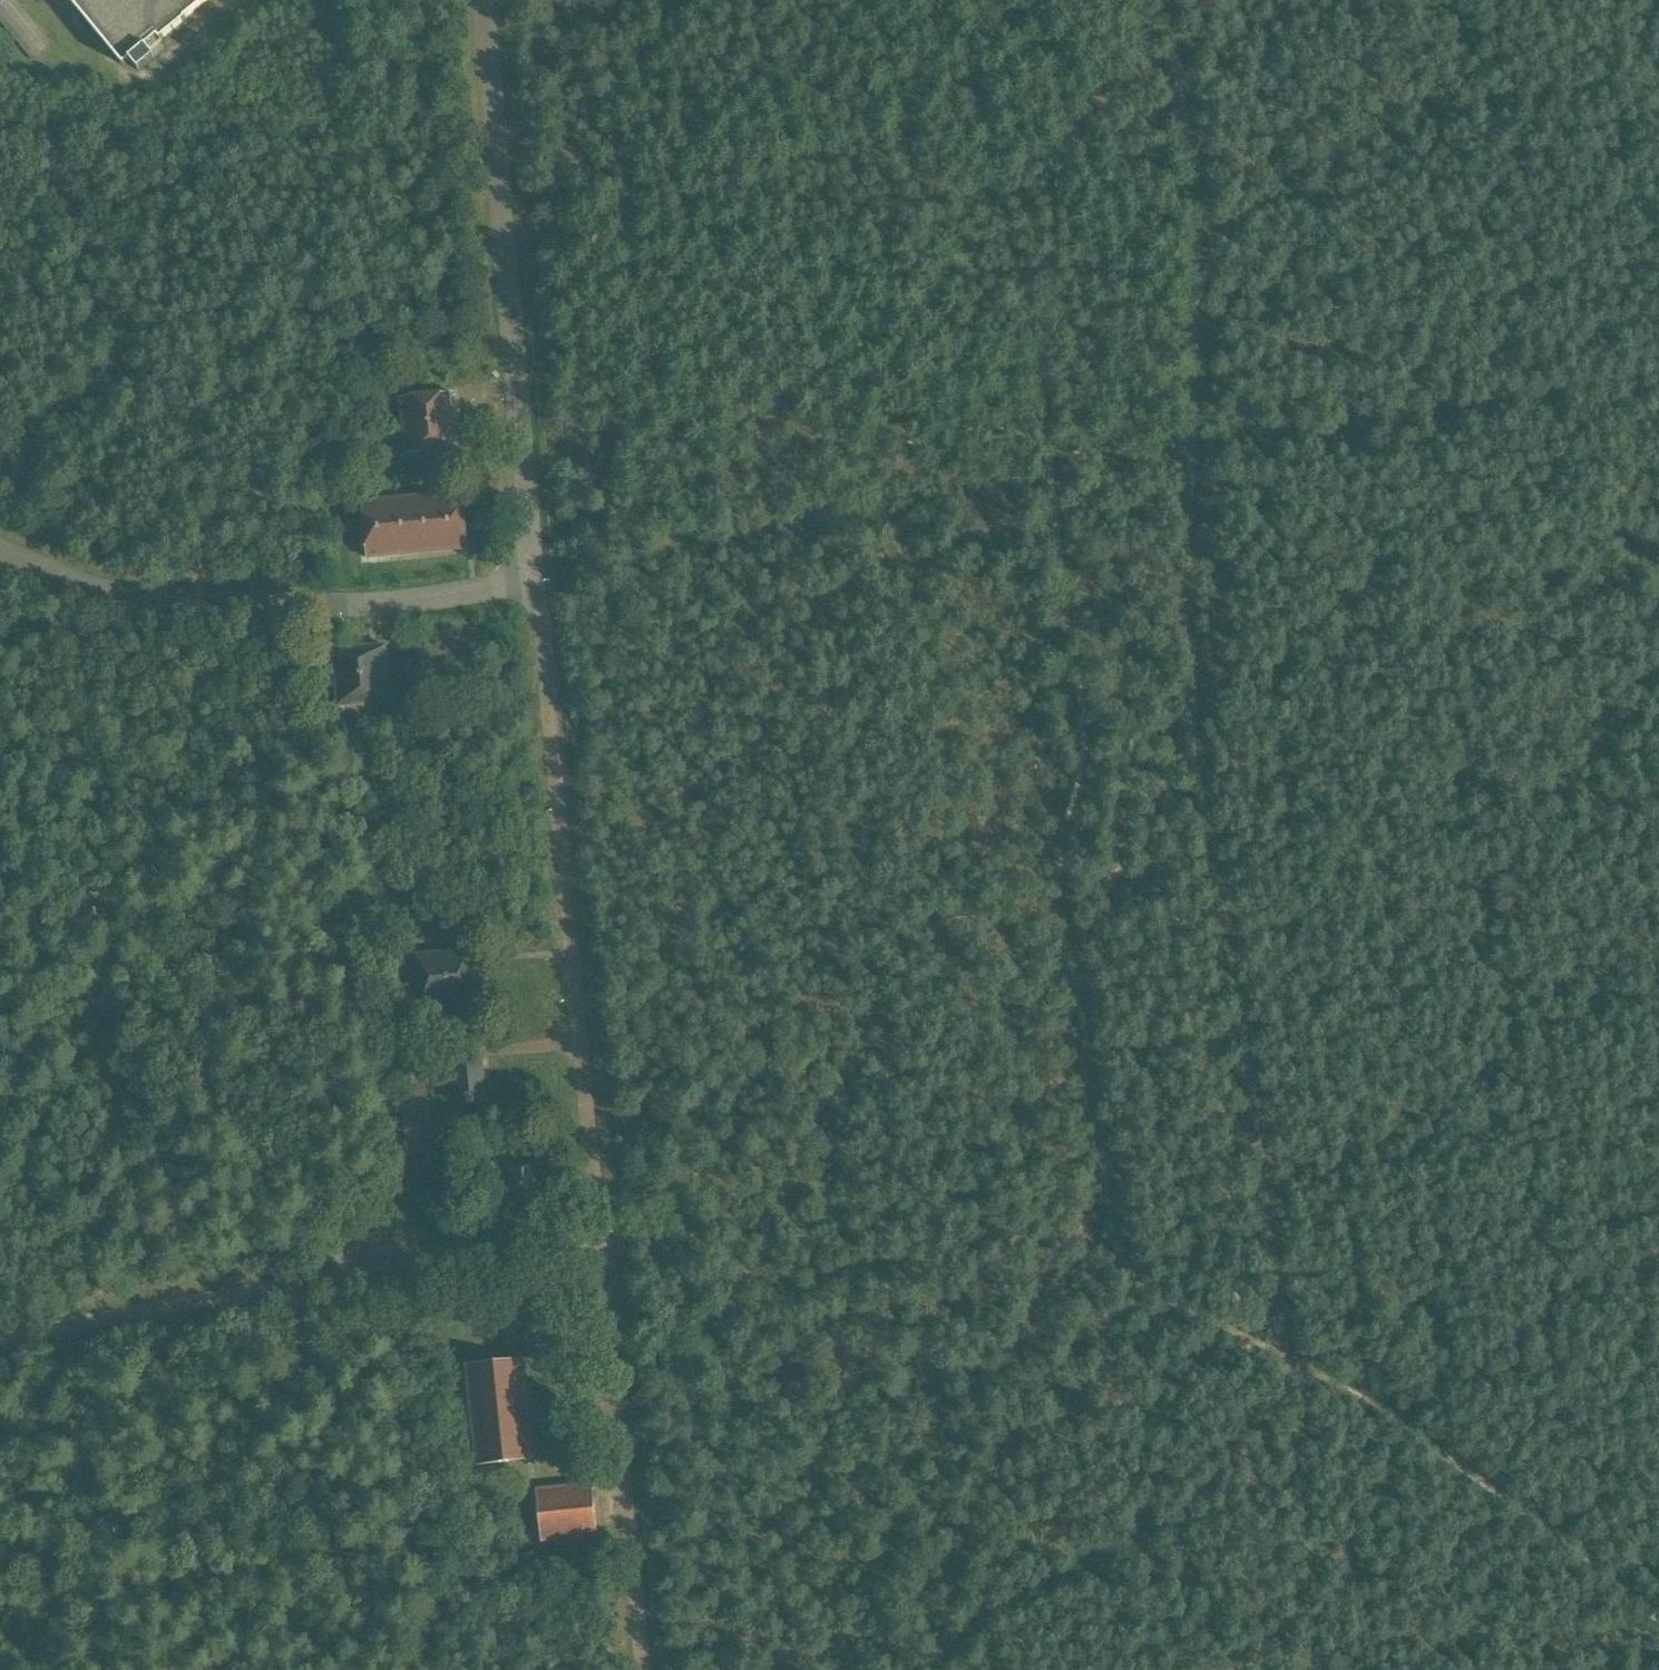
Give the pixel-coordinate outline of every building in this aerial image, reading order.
[(123,66),(130,60),(138,71),(154,58),(146,47),(157,38),(160,41),(186,19),(186,18),(208,0),(69,0),(123,66)] [(452,394),(407,398),(400,399),(405,454),(458,449),(452,394)] [(467,550),(466,534),(462,493),(361,502),(366,559),(467,550)] [(384,646),(370,648),(332,652),(337,707),(389,702),(384,646)] [(475,1003),(471,957),(470,951),(415,956),(419,1008),(475,1003)] [(484,1104),(483,1093),(480,1060),(453,1063),(457,1107),(467,1106),(467,1107),(475,1106),(475,1105),(484,1104)] [(500,1216),(545,1212),(552,1212),(548,1156),(495,1160),(500,1216)] [(522,1360),(507,1361),(466,1365),(476,1466),(532,1460),(522,1360)] [(596,1537),(592,1491),(591,1485),(535,1490),(541,1543),(596,1537)]
